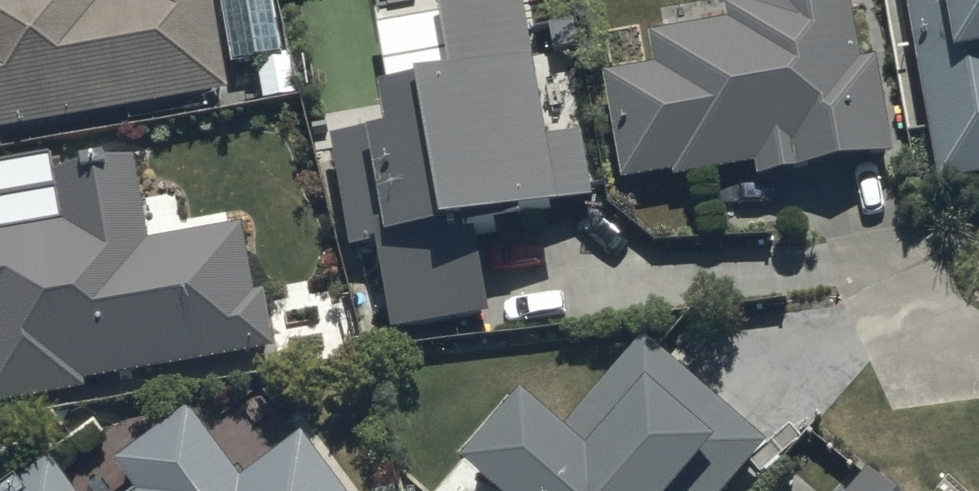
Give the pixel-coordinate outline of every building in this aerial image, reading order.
[(4,144),(1,126),(232,86),(217,0),(0,0),(0,144),(4,144)] [(392,327),(494,311),(479,215),(594,197),(582,123),(553,128),(540,45),(531,47),(524,0),(443,0),(452,58),(423,63),(424,71),(384,77),(391,119),(331,129),(349,245),(378,241),(392,327)] [(851,0),(729,0),(732,14),(652,27),(658,59),(608,67),(625,178),(756,157),(758,171),(892,150),(877,51),(859,54),(851,0)] [(938,179),(978,172),(978,0),(907,0),(938,179)] [(86,386),(85,374),(276,344),(266,284),(255,286),(245,223),(147,239),(133,150),(60,162),(69,216),(0,226),(0,400),(86,386)] [(510,490),(729,490),(770,444),(646,335),(571,421),(526,382),(466,451),(510,490)] [(303,431),(242,475),(188,401),(113,456),(138,490),(136,490),(347,490),(303,431)] [(50,453),(0,490),(78,490),(50,453)] [(867,464),(846,490),(840,485),(835,490),(900,490),(867,464)]
